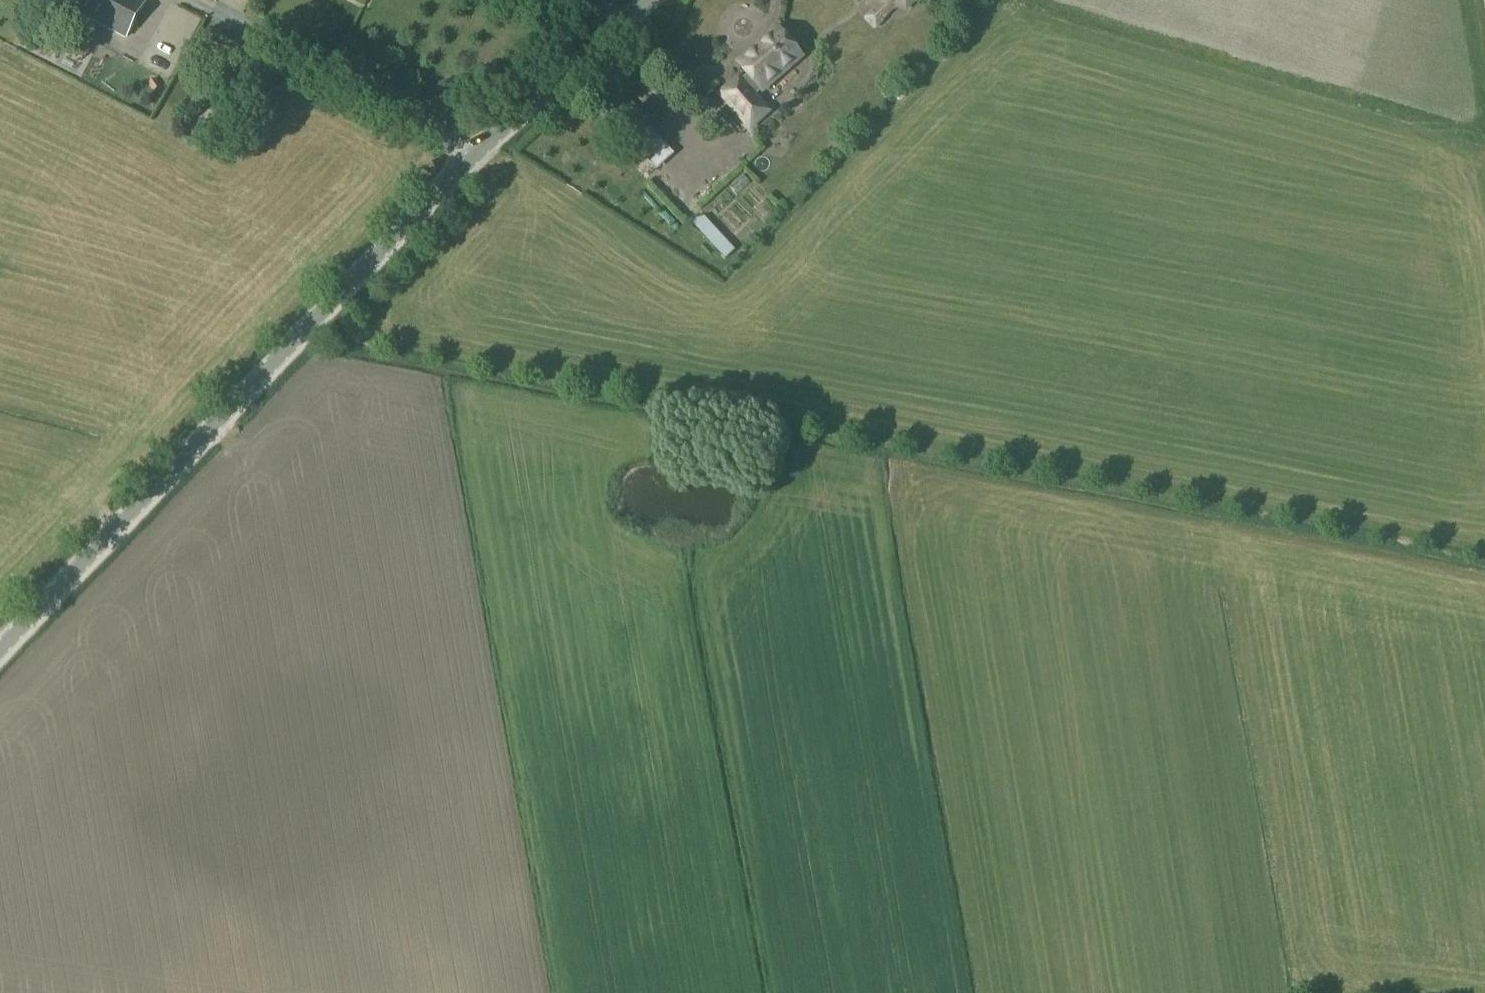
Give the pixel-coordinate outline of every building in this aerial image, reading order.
[(57,6),(77,17),(80,13),(127,38),(146,2),(142,0),(60,0),(57,6)] [(862,22),(873,33),(874,34),(883,25),(880,22),(881,21),(882,23),(893,13),(894,15),(897,13),(905,15),(918,2),(918,0),(870,0),(869,2),(878,5),(878,7),(879,8),(872,14),(871,13),(862,22)] [(742,80),(725,95),(753,127),(771,112),(756,95),(763,89),(765,91),(804,56),(780,29),(741,64),(752,76),(745,83),(742,80)] [(714,262),(724,253),(692,219),(682,228),(714,262)] [(566,988),(591,988),(590,980),(566,980),(566,988)]
